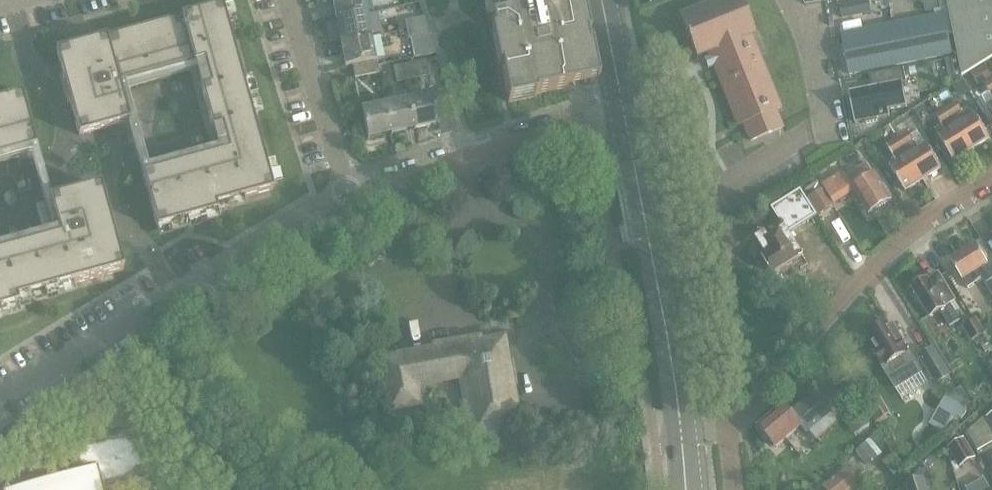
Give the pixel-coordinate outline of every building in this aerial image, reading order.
[(336,20),(367,14),(364,0),(332,0),(336,20)] [(485,22),(493,21),(495,32),(492,33),(499,68),(502,68),(509,103),(537,98),(537,95),(599,82),(592,47),(589,48),(587,37),(590,36),(583,1),(548,8),(547,0),(548,0),(481,0),(485,22)] [(711,57),(739,126),(744,123),(751,141),(782,129),(775,111),(780,109),(750,35),(753,33),(751,28),(752,28),(740,0),(723,0),(681,17),(684,22),(683,22),(688,34),(686,35),(687,37),(689,36),(689,37),(687,38),(688,40),(690,39),(695,51),(697,56),(709,51),(711,57)] [(840,3),(843,19),(863,15),(860,0),(853,0),(840,3)] [(924,2),(930,1),(931,9),(940,7),(939,0),(923,0),(924,2)] [(962,77),(991,59),(991,0),(947,0),(962,77)] [(80,136),(128,122),(130,122),(120,85),(205,61),(212,86),(201,89),(213,130),(223,127),(230,151),(143,175),(158,228),(218,212),(216,206),(274,190),(223,5),(56,51),(80,136)] [(367,14),(336,20),(340,43),(372,37),(367,14)] [(945,15),(842,36),(850,75),(952,55),(945,15)] [(405,22),(407,30),(427,26),(425,18),(420,19),(405,22)] [(427,26),(407,30),(413,59),(436,54),(427,26)] [(372,37),(340,43),(345,67),(353,66),(352,65),(376,61),(372,37)] [(352,65),(353,66),(355,78),(379,74),(376,61),(352,65)] [(426,61),(402,66),(405,81),(429,76),(426,61)] [(976,72),(984,84),(991,79),(991,74),(987,65),(976,72)] [(405,81),(402,66),(393,68),(396,83),(405,81)] [(872,88),(849,93),(855,123),(866,121),(867,124),(878,122),(877,118),(891,116),(890,111),(908,107),(903,84),(907,83),(904,68),(870,75),(872,88)] [(961,81),(953,86),(958,95),(967,89),(962,80),(961,81)] [(37,147),(22,94),(0,100),(0,157),(37,147)] [(432,94),(408,99),(415,130),(439,125),(432,94)] [(408,99),(385,104),(392,135),(415,130),(408,99)] [(392,135),(385,104),(362,109),(368,140),(392,135)] [(958,104),(947,110),(972,151),(990,139),(976,115),(968,120),(964,113),(958,104)] [(947,110),(936,117),(942,126),(949,122),(954,129),(939,138),(954,162),(972,151),(947,110)] [(909,134),(899,140),(924,181),(942,169),(927,145),(919,132),(911,136),(909,134)] [(899,140),(888,147),(894,156),(898,164),(891,168),(905,192),(924,181),(899,140)] [(868,164),(846,178),(853,188),(852,188),(869,215),(891,201),(875,174),(874,174),(868,164)] [(19,306),(17,300),(124,271),(100,186),(50,200),(60,237),(0,254),(0,311),(19,306)] [(781,224),(756,240),(767,257),(764,259),(774,275),(803,256),(789,234),(818,216),(802,190),(772,209),(781,224)] [(823,191),(812,198),(821,214),(833,207),(823,191)] [(987,266),(988,265),(976,246),(951,262),(963,281),(964,280),(970,289),(980,283),(975,274),(978,272),(983,281),(991,296),(991,273),(987,266)] [(917,287),(913,289),(931,318),(941,312),(950,327),(960,321),(948,303),(952,300),(939,278),(930,284),(928,280),(924,282),(918,281),(917,287)] [(984,334),(975,321),(965,327),(973,341),(974,340),(977,345),(986,339),(983,335),(984,334)] [(881,327),(868,335),(878,352),(874,354),(882,367),(896,390),(902,400),(928,384),(922,374),(909,354),(894,328),(892,329),(885,333),(881,327)] [(433,354),(408,358),(384,363),(392,408),(418,403),(414,384),(467,375),(470,391),(466,391),(469,411),(476,410),(480,434),(518,427),(502,341),(482,345),(482,341),(433,350),(433,354)] [(934,348),(920,356),(937,384),(950,375),(934,348)] [(808,433),(830,414),(813,394),(792,413),(785,405),(759,427),(777,448),(802,427),(808,433)] [(862,414),(847,424),(855,436),(870,426),(862,414)] [(968,434),(979,452),(991,445),(991,416),(987,419),(968,434)] [(156,477),(129,431),(69,447),(77,476),(26,489),(108,489),(156,477)] [(949,449),(960,467),(975,458),(964,440),(949,449)] [(866,443),(855,451),(868,466),(878,457),(866,443)] [(860,483),(847,468),(832,480),(832,481),(824,488),(826,489),(852,489),(860,483)] [(907,485),(909,489),(928,489),(924,480),(907,485)] [(983,480),(968,489),(969,489),(989,489),(983,480)]
